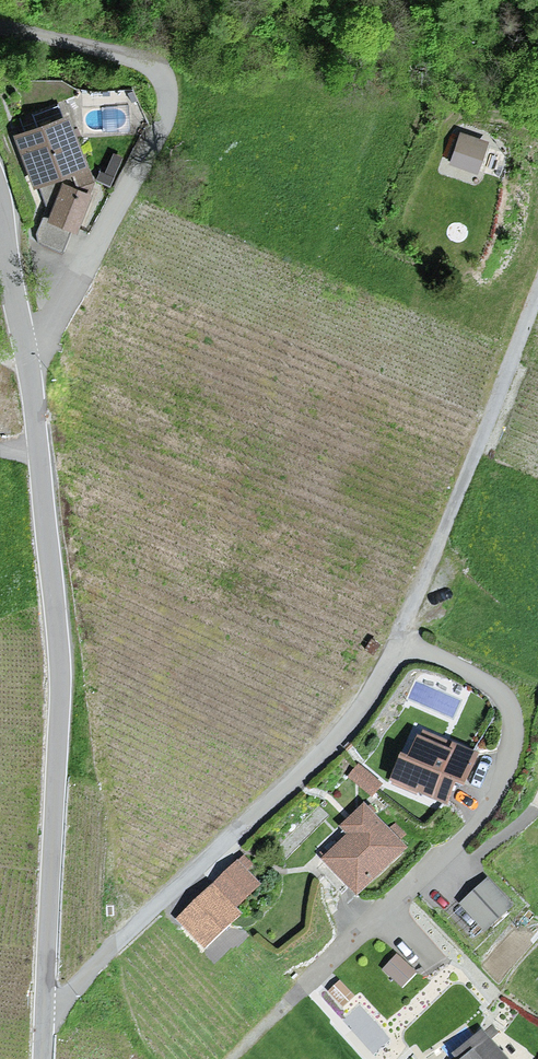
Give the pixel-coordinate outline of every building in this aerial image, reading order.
[(91,180),(68,118),(17,137),(36,186),(76,171),(81,184),(91,180)] [(490,140),(461,131),(450,163),(479,173),(490,140)] [(88,197),(63,188),(52,221),(77,230),(88,197)] [(416,759),(408,757),(398,782),(450,802),(459,780),(469,784),(480,755),(425,734),(416,759)] [(357,765),(344,777),(364,799),(377,786),(357,765)] [(405,847),(364,804),(341,825),(350,834),(325,858),(358,892),(405,847)] [(244,858),(179,918),(206,947),(240,915),(234,908),(259,885),(244,869),(249,864),(244,858)] [(486,882),(464,902),(487,927),(509,906),(486,882)] [(414,973),(398,956),(386,968),(402,984),(414,973)] [(485,1033),(457,1055),(460,1058),(506,1058),(485,1033)]
